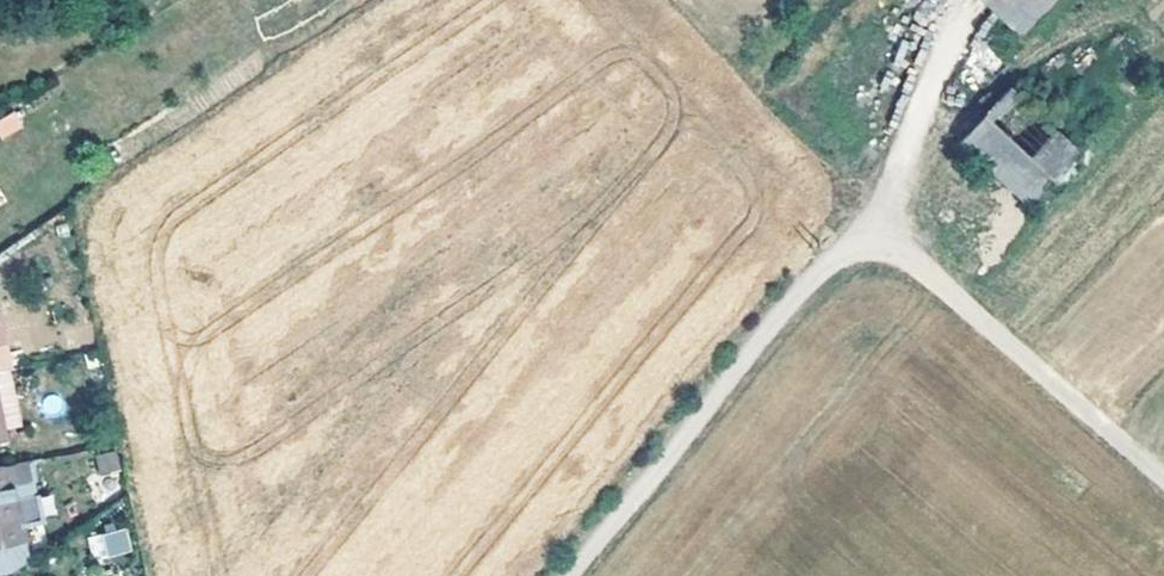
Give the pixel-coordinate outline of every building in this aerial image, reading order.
[(1023,31),(1053,0),(991,0),(1023,31)] [(1076,148),(1013,88),(965,138),(1030,198),(1076,148)] [(24,127),(17,111),(0,119),(0,139),(24,127)] [(117,451),(95,455),(99,473),(121,469),(117,451)] [(31,559),(24,522),(47,517),(42,494),(45,493),(42,479),(40,479),(36,460),(0,467),(0,575),(4,575),(31,559)] [(94,560),(132,554),(128,529),(90,535),(94,560)]
